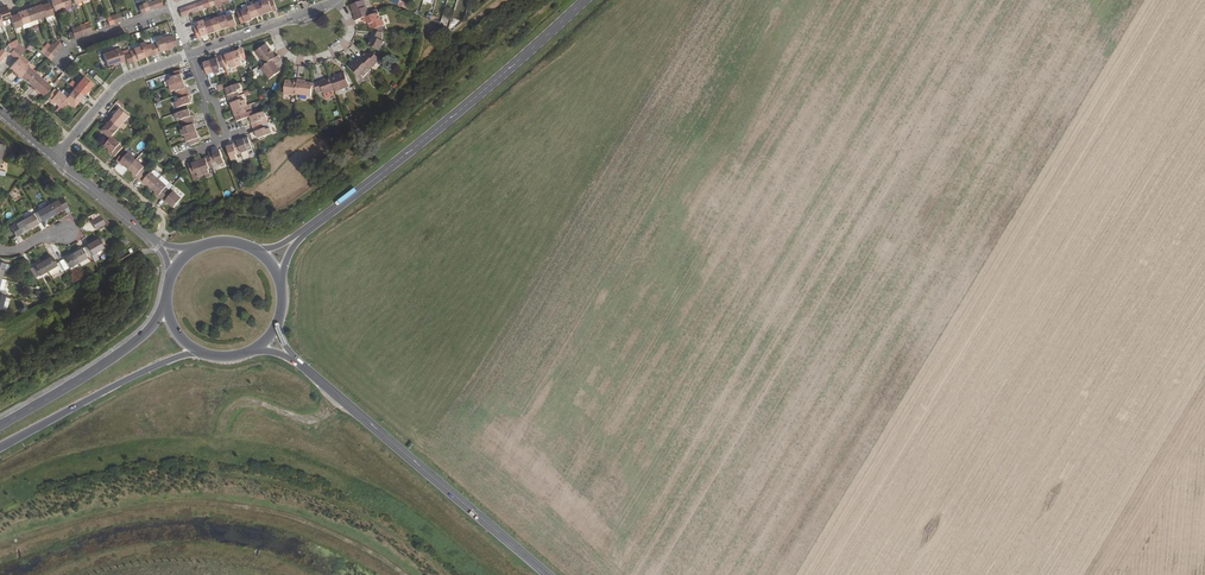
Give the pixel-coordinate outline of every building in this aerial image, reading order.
[(55,12),(63,9),(60,0),(51,0),(55,12)] [(63,9),(70,6),(68,0),(60,0),(63,9)] [(262,2),(266,14),(273,11),(273,13),(277,11),(273,0),(271,0),(269,1),(269,0),(261,0),(262,2)] [(408,9),(410,4),(401,0),(397,0),(395,4),(408,9)] [(364,1),(350,5),(352,12),(354,11),(355,16),(353,17),(355,21),(363,18),(368,16),(365,8),(366,8),(364,1)] [(262,2),(255,4),(259,16),(266,14),(262,2)] [(49,3),(41,6),(45,16),(45,17),(47,22),(54,19),(49,3)] [(197,3),(180,10),(182,17),(189,15),(199,11),(197,3)] [(255,4),(247,7),(248,9),(252,18),(259,16),(255,4)] [(41,5),(33,7),(37,19),(45,16),(41,6),(41,5)] [(0,9),(0,21),(10,18),(9,17),(6,7),(0,9)] [(33,7),(25,10),(31,26),(38,23),(37,19),(33,7)] [(248,9),(242,11),(246,23),(252,20),(252,18),(248,9)] [(25,10),(17,13),(17,14),(22,26),(23,29),(31,26),(25,10)] [(368,16),(363,18),(365,23),(368,22),(370,28),(374,29),(375,32),(383,32),(381,27),(384,25),(382,19),(380,20),(378,13),(368,16)] [(17,14),(9,17),(10,18),(14,29),(22,26),(17,14)] [(233,14),(226,17),(229,26),(230,28),(237,26),(233,14)] [(225,15),(218,17),(222,29),(229,26),(226,17),(225,15)] [(218,17),(211,20),(215,31),(222,29),(218,17)] [(198,27),(194,28),(198,39),(202,38),(202,36),(208,34),(204,22),(203,20),(197,23),(198,27)] [(211,20),(204,22),(208,34),(215,31),(211,20)] [(375,32),(373,31),(373,36),(368,45),(380,51),(384,42),(383,41),(383,32),(375,32)] [(169,36),(162,38),(166,50),(177,46),(173,35),(169,37),(169,36)] [(156,42),(151,44),(155,55),(160,54),(159,52),(166,50),(162,38),(161,36),(154,38),(156,42)] [(15,48),(17,44),(14,41),(9,45),(9,47),(13,50),(15,48)] [(56,41),(53,44),(58,49),(59,50),(62,46),(59,43),(56,41)] [(146,42),(139,44),(144,58),(151,55),(151,56),(155,55),(151,44),(147,45),(146,42)] [(51,45),(49,47),(55,52),(58,49),(53,44),(53,43),(51,45)] [(18,51),(13,57),(17,60),(18,59),(22,54),(25,50),(17,44),(15,48),(18,51)] [(33,53),(36,50),(30,44),(27,48),(33,53)] [(9,54),(13,50),(9,47),(9,45),(3,50),(8,54),(9,54)] [(265,45),(255,52),(265,65),(274,59),(275,58),(265,45)] [(133,50),(129,51),(130,53),(133,62),(144,58),(140,46),(133,49),(133,50)] [(49,47),(46,51),(47,51),(52,55),(55,52),(49,47)] [(238,51),(232,53),(237,66),(244,64),(242,61),(247,59),(243,47),(238,49),(238,51)] [(13,50),(9,54),(13,57),(18,51),(15,48),(13,50)] [(120,48),(102,54),(107,66),(111,64),(115,63),(115,64),(124,61),(120,48)] [(47,51),(44,55),(50,60),(54,56),(52,55),(47,51)] [(363,56),(360,59),(370,69),(379,59),(371,52),(367,55),(365,57),(363,56)] [(130,53),(124,55),(127,64),(133,62),(130,53)] [(225,54),(220,55),(224,67),(229,65),(230,69),(237,66),(232,53),(225,55),(225,54)] [(217,58),(210,61),(215,74),(222,72),(220,68),(224,67),(220,55),(216,57),(217,58)] [(265,65),(261,68),(269,80),(280,72),(274,65),(277,63),(276,62),(281,59),(278,56),(275,58),(274,59),(265,65)] [(353,62),(348,67),(361,79),(370,69),(360,59),(359,58),(354,63),(353,62)] [(26,66),(18,59),(17,60),(10,68),(15,72),(14,73),(17,76),(26,66)] [(210,61),(203,63),(207,75),(211,74),(212,75),(215,74),(210,61)] [(34,73),(26,66),(17,76),(20,79),(22,78),(27,82),(34,73)] [(181,70),(169,74),(171,78),(167,79),(170,86),(183,82),(181,74),(182,74),(181,70)] [(43,80),(34,73),(27,82),(32,86),(30,88),(34,90),(43,80)] [(345,73),(331,78),(335,90),(336,92),(349,87),(345,73)] [(68,85),(73,89),(82,96),(85,93),(86,93),(92,85),(83,78),(76,86),(71,81),(68,85)] [(331,78),(314,84),(315,91),(316,93),(322,91),(324,94),(335,90),(331,78)] [(51,87),(43,80),(34,90),(37,93),(38,92),(43,96),(51,87)] [(302,81),(297,80),(297,82),(295,95),(311,97),(312,91),(315,91),(314,84),(305,83),(302,83),(302,81)] [(292,82),(285,81),(283,94),(295,96),(295,95),(297,82),(292,82)] [(183,82),(170,86),(172,93),(176,92),(178,96),(189,92),(187,88),(186,88),(183,82)] [(226,88),(225,88),(228,95),(226,96),(228,100),(240,96),(238,92),(241,91),(239,83),(232,86),(226,88)] [(68,95),(64,100),(73,108),(80,100),(79,100),(82,96),(73,89),(68,95)] [(53,90),(46,99),(49,102),(50,101),(54,103),(58,107),(62,103),(64,100),(68,95),(64,92),(61,95),(58,92),(57,93),(53,90)] [(189,92),(178,96),(179,100),(175,101),(177,108),(187,105),(191,103),(189,96),(190,96),(189,92)] [(240,96),(228,100),(229,104),(231,103),(233,110),(247,105),(244,99),(241,100),(240,96)] [(58,113),(64,105),(62,103),(58,107),(55,110),(58,113)] [(247,105),(233,110),(237,121),(247,117),(246,114),(249,113),(247,105)] [(114,118),(111,121),(120,128),(129,117),(120,109),(113,117),(114,118)] [(189,109),(175,114),(177,121),(181,119),(183,124),(194,120),(192,115),(191,116),(189,109)] [(264,112),(250,117),(252,123),(251,124),(253,128),(264,124),(263,120),(266,119),(264,112)] [(194,120),(183,124),(184,127),(180,129),(183,136),(185,135),(197,131),(194,124),(195,124),(194,120)] [(120,128),(111,121),(108,125),(107,124),(101,132),(110,140),(112,138),(120,128)] [(264,124),(253,128),(254,132),(255,132),(258,139),(272,134),(269,127),(266,128),(264,124)] [(197,131),(185,135),(188,142),(189,142),(190,146),(200,142),(197,131)] [(120,144),(112,138),(110,140),(104,147),(109,150),(112,153),(111,155),(114,158),(122,148),(119,146),(120,144)] [(248,138),(238,141),(242,154),(249,151),(248,149),(252,148),(248,138)] [(234,145),(227,147),(232,161),(239,158),(238,155),(242,154),(238,141),(233,143),(234,145)] [(171,148),(173,154),(186,150),(184,143),(171,148)] [(212,150),(208,152),(209,155),(213,165),(217,163),(218,166),(224,163),(220,150),(213,152),(212,150)] [(127,155),(124,152),(116,161),(119,164),(121,163),(124,166),(129,169),(136,161),(128,154),(127,155)] [(206,159),(199,161),(204,175),(211,172),(210,169),(214,168),(213,165),(209,155),(205,157),(206,159)] [(144,167),(136,161),(129,169),(133,173),(137,176),(136,178),(139,180),(147,171),(143,168),(144,167)] [(191,162),(187,164),(188,167),(191,176),(196,174),(197,177),(204,175),(199,161),(192,163),(191,162)] [(150,174),(147,171),(139,180),(142,183),(143,182),(147,185),(151,188),(159,180),(158,179),(152,174),(151,173),(150,174)] [(161,176),(154,171),(152,174),(158,179),(161,176)] [(169,183),(161,176),(159,180),(166,186),(166,187),(169,191),(173,186),(169,183)] [(166,186),(159,180),(151,188),(156,192),(159,195),(158,196),(162,199),(169,191),(166,187),(166,186)] [(12,195),(15,200),(21,197),(17,191),(12,195)] [(173,193),(169,191),(162,199),(165,202),(166,201),(169,204),(174,208),(181,199),(174,192),(173,193)] [(59,199),(50,204),(55,215),(65,209),(64,209),(68,207),(63,197),(59,199)] [(41,210),(37,213),(42,221),(46,219),(46,220),(55,215),(50,204),(41,209),(41,210)] [(33,214),(24,220),(29,230),(39,224),(39,223),(42,221),(37,213),(33,214)] [(102,215),(91,219),(96,229),(106,224),(102,215)] [(15,225),(11,228),(16,237),(20,234),(20,235),(29,230),(24,220),(15,225)] [(98,238),(85,245),(85,246),(91,255),(95,253),(104,248),(98,238)] [(82,248),(72,253),(78,263),(79,262),(87,258),(87,257),(91,255),(85,246),(82,248)] [(64,259),(60,261),(65,270),(69,267),(69,268),(78,263),(72,253),(63,258),(64,259)] [(51,256),(42,261),(48,271),(57,265),(59,269),(61,272),(65,270),(60,261),(56,263),(51,256)] [(81,266),(89,262),(87,258),(79,262),(81,266)] [(34,267),(30,269),(35,278),(38,276),(39,276),(48,271),(42,261),(33,266),(34,267)] [(2,279),(5,269),(8,270),(9,266),(0,263),(0,278),(2,279)] [(79,267),(77,264),(69,268),(72,272),(79,267)] [(48,271),(50,275),(59,269),(57,265),(48,271)]
